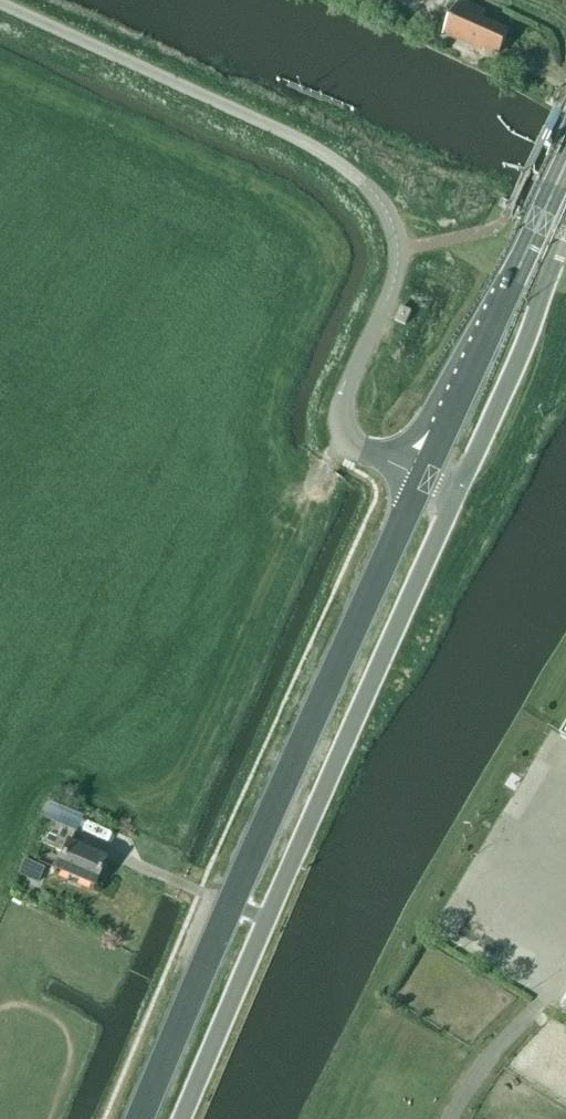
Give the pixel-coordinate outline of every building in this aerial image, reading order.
[(471,43),(498,55),(508,31),(481,19),(485,10),(462,0),(461,0),(445,35),(470,46),(471,43)] [(42,844),(62,853),(55,870),(93,886),(105,858),(69,843),(74,832),(51,822),(42,844)]
